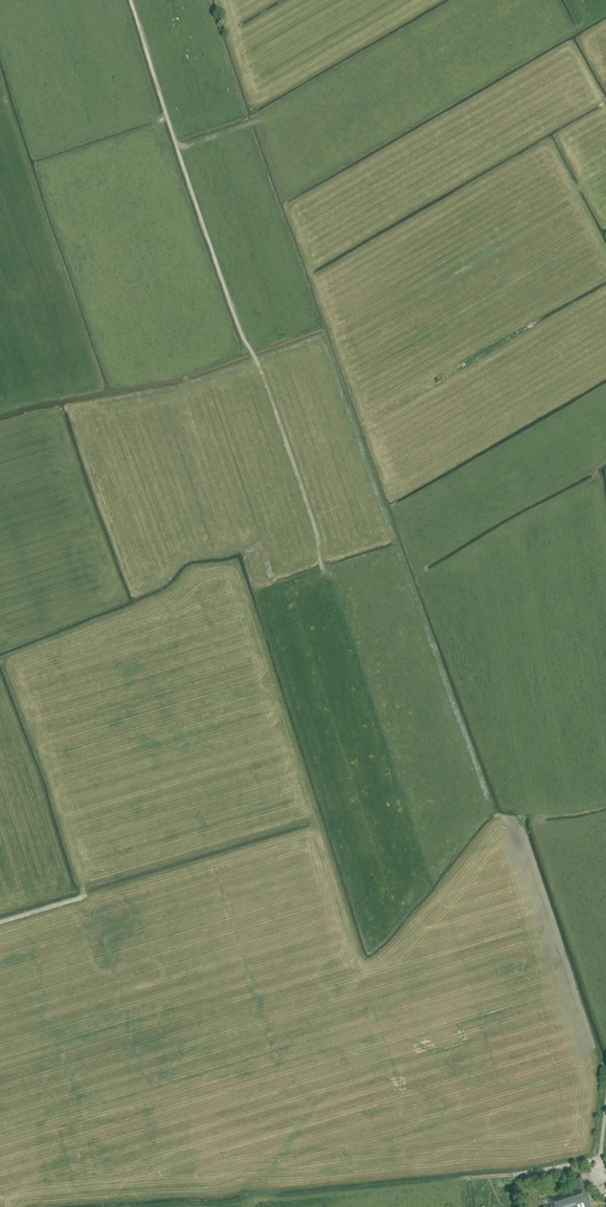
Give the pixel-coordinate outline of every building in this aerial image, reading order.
[(581,1175),(571,1178),(574,1188),(548,1197),(551,1206),(547,1206),(591,1206),(581,1175)]
